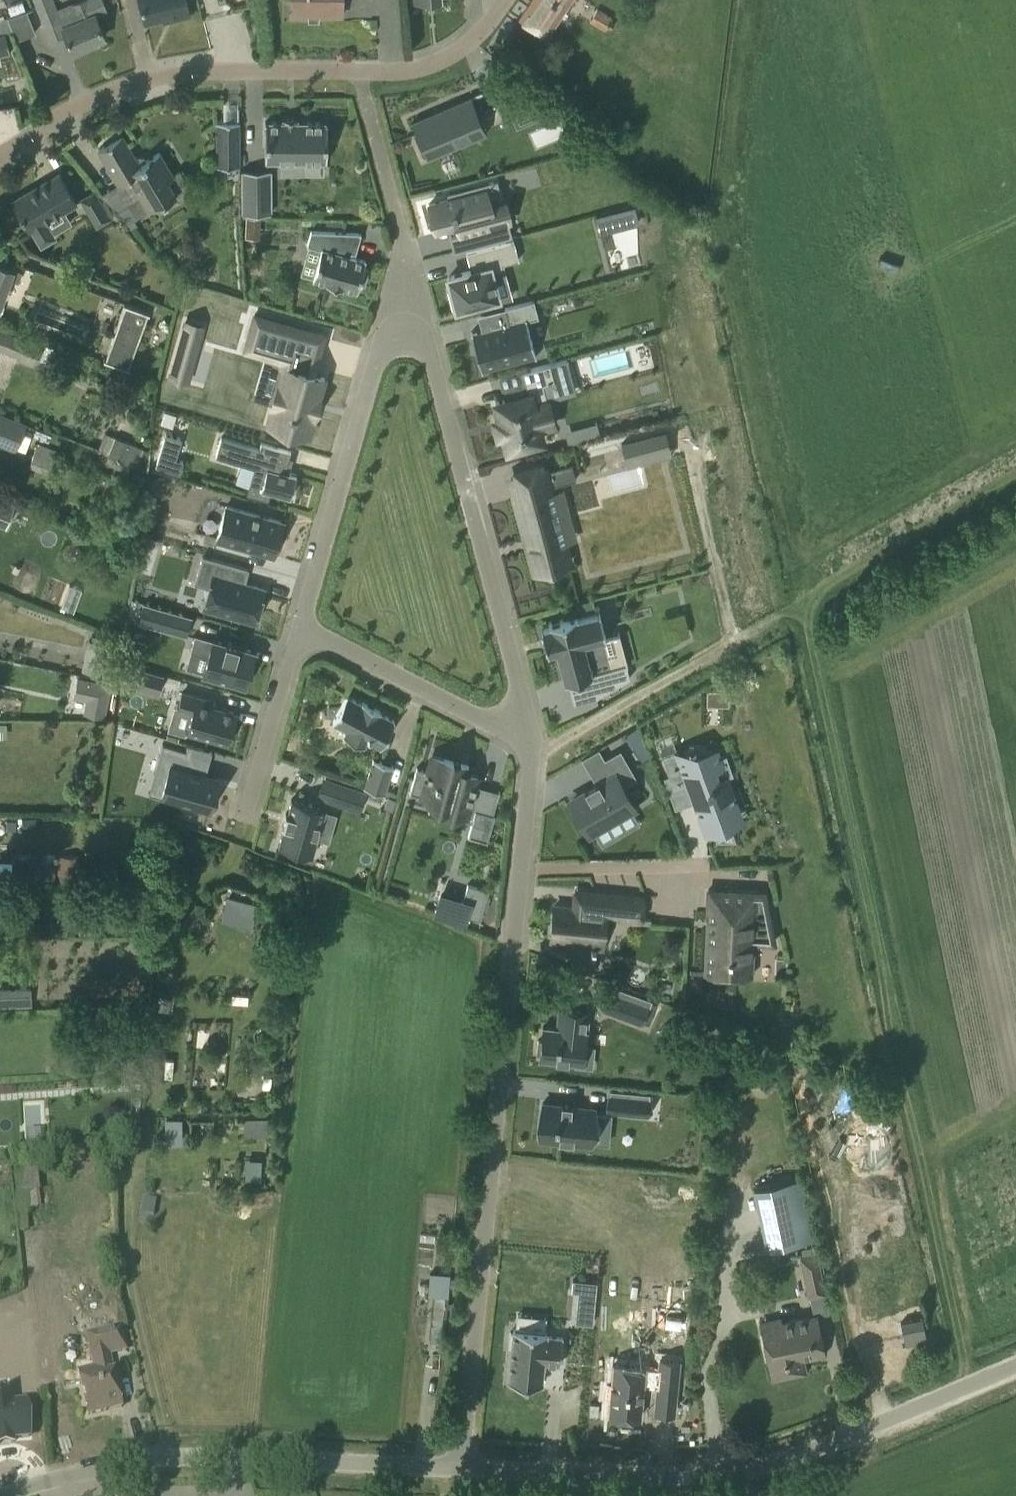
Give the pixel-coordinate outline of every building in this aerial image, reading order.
[(42,16),(57,10),(52,0),(36,0),(42,16)] [(102,0),(83,0),(73,4),(79,20),(63,27),(73,52),(90,46),(89,43),(104,37),(95,14),(106,10),(102,0)] [(144,21),(174,14),(175,18),(190,14),(186,0),(139,0),(144,21)] [(290,15),(342,15),(342,0),(290,0),(290,15)] [(518,19),(546,37),(570,0),(531,0),(518,19)] [(590,21),(605,31),(608,26),(612,28),(614,24),(610,21),(613,18),(598,8),(590,21)] [(0,33),(0,55),(0,56),(11,53),(5,31),(0,33)] [(530,98),(513,105),(520,121),(537,114),(555,107),(537,91),(529,95),(530,98)] [(442,109),(412,122),(427,158),(471,139),(470,135),(465,125),(481,118),(472,98),(472,97),(442,109)] [(265,121),(265,160),(283,160),(283,172),(301,173),(302,160),(326,160),(327,122),(298,121),(298,118),(282,118),(282,121),(265,121)] [(223,121),(217,121),(218,143),(218,166),(239,166),(239,144),(239,121),(223,121)] [(122,135),(98,149),(118,183),(121,182),(133,202),(141,197),(149,210),(175,194),(179,201),(193,192),(180,171),(173,176),(169,169),(159,152),(146,160),(139,164),(135,158),(122,135)] [(270,170),(242,170),(243,213),(271,213),(270,170)] [(76,201),(59,173),(12,200),(23,218),(29,229),(32,227),(42,246),(57,238),(46,219),(76,201)] [(449,198),(429,204),(436,229),(458,223),(460,233),(467,231),(471,247),(512,236),(508,221),(510,220),(505,201),(490,204),(486,188),(467,194),(465,188),(447,193),(449,198)] [(101,201),(95,190),(80,199),(97,227),(114,217),(104,199),(101,201)] [(129,204),(117,211),(129,222),(134,219),(137,217),(129,204)] [(634,206),(593,216),(598,234),(639,223),(634,206)] [(134,219),(129,222),(133,229),(138,226),(134,219)] [(321,248),(313,278),(328,282),(328,283),(342,287),(342,286),(357,290),(359,283),(364,284),(368,269),(364,268),(366,260),(351,256),(352,251),(356,252),(361,233),(311,230),(307,245),(321,248)] [(519,259),(514,240),(467,253),(471,270),(448,277),(452,290),(448,290),(453,307),(456,306),(457,308),(475,303),(476,305),(474,306),(475,307),(499,301),(499,299),(497,300),(497,297),(498,297),(494,280),(493,280),(491,272),(504,269),(503,268),(502,264),(519,259)] [(2,264),(0,263),(0,304),(1,304),(11,278),(19,281),(23,271),(2,264)] [(473,331),(471,332),(481,371),(483,371),(482,369),(535,355),(526,320),(537,317),(533,301),(505,308),(509,324),(473,333),(473,331)] [(147,312),(125,304),(106,358),(128,365),(147,312)] [(255,314),(245,349),(291,362),(301,327),(255,314)] [(186,322),(180,341),(197,346),(203,326),(186,322)] [(0,329),(0,349),(17,357),(16,359),(34,366),(43,345),(0,328),(0,329)] [(273,403),(268,422),(308,434),(314,413),(311,412),(315,396),(319,397),(324,376),(313,373),(284,365),(273,403)] [(544,365),(517,372),(523,395),(490,403),(494,419),(489,421),(493,435),(498,434),(502,450),(537,441),(534,429),(549,425),(543,402),(542,402),(538,386),(549,383),(544,365)] [(26,422),(0,412),(0,444),(15,450),(26,422)] [(597,423),(581,427),(584,438),(600,434),(597,423)] [(151,452),(105,433),(97,450),(148,471),(151,452)] [(166,433),(156,466),(180,473),(184,461),(182,460),(176,458),(174,458),(179,441),(180,438),(166,433)] [(665,434),(635,442),(640,458),(669,451),(665,434)] [(221,437),(216,456),(220,457),(241,463),(254,467),(248,486),(290,497),(297,474),(289,472),(285,471),(289,456),(291,451),(261,442),(260,444),(259,448),(243,443),(221,437)] [(37,443),(28,466),(48,473),(56,450),(37,443)] [(513,479),(510,479),(515,498),(534,571),(569,562),(569,560),(568,560),(548,487),(576,480),(572,463),(541,471),(540,466),(512,473),(513,479)] [(100,497),(126,507),(133,488),(107,478),(100,497)] [(183,510),(186,498),(158,492),(155,504),(183,510)] [(14,505),(0,500),(0,525),(6,527),(14,505)] [(221,503),(212,537),(270,552),(279,518),(221,503)] [(128,513),(126,523),(136,525),(138,514),(128,513)] [(194,534),(195,523),(154,516),(152,528),(194,534)] [(203,556),(195,583),(208,587),(202,606),(255,621),(265,588),(244,582),(245,580),(240,579),(243,569),(247,570),(248,569),(203,556)] [(186,636),(191,616),(145,603),(140,623),(186,636)] [(542,627),(542,626),(541,627),(548,653),(549,652),(549,651),(557,649),(565,679),(564,679),(564,681),(590,674),(596,697),(597,697),(630,678),(626,664),(628,664),(627,663),(611,667),(603,637),(605,637),(606,637),(600,611),(598,612),(577,618),(577,616),(577,615),(549,622),(549,624),(550,623),(550,625),(542,627)] [(245,685),(255,651),(238,646),(238,645),(226,641),(226,642),(212,638),(212,639),(195,634),(190,650),(208,656),(203,673),(245,685)] [(129,666),(124,682),(128,683),(160,692),(163,682),(164,676),(129,666)] [(81,712),(102,716),(109,682),(72,674),(68,696),(83,699),(81,712)] [(707,687),(707,704),(721,704),(727,704),(727,688),(720,688),(707,687)] [(186,731),(228,743),(237,712),(213,705),(214,701),(182,692),(177,708),(191,712),(186,731)] [(347,695),(333,721),(347,729),(344,734),(364,745),(367,739),(381,746),(395,720),(380,712),(380,710),(362,701),(362,703),(347,695)] [(638,726),(626,733),(630,741),(641,734),(638,726)] [(163,743),(154,773),(166,777),(161,797),(186,804),(187,801),(210,807),(217,784),(203,780),(205,773),(182,767),(187,750),(163,743)] [(589,832),(633,807),(622,788),(637,779),(620,749),(603,759),(611,773),(584,789),(586,792),(571,801),(589,832)] [(676,751),(662,756),(674,788),(688,783),(702,822),(704,822),(703,818),(707,816),(716,841),(736,840),(729,820),(740,816),(726,775),(733,773),(726,754),(685,769),(678,750),(676,750),(676,751)] [(469,762),(432,752),(428,767),(417,764),(410,789),(432,795),(434,790),(458,796),(454,808),(467,812),(478,773),(467,770),(469,762)] [(393,765),(374,759),(364,786),(384,793),(393,765)] [(309,797),(357,808),(363,785),(315,774),(309,797)] [(388,795),(384,806),(392,809),(396,798),(388,795)] [(278,845),(312,855),(326,808),(292,798),(288,813),(286,812),(282,825),(284,826),(278,845)] [(475,809),(467,836),(486,841),(494,814),(475,809)] [(36,818),(22,818),(23,829),(36,829),(36,818)] [(16,820),(7,820),(7,829),(16,829),(16,820)] [(13,855),(13,877),(30,878),(30,855),(13,855)] [(58,855),(58,880),(78,880),(79,856),(58,855)] [(43,866),(43,878),(54,878),(54,866),(43,866)] [(434,912),(434,913),(445,917),(465,923),(468,915),(479,919),(488,891),(469,885),(464,899),(440,892),(434,912)] [(764,893),(708,890),(704,974),(752,977),(754,942),(774,943),(764,893)] [(566,945),(573,946),(595,948),(602,949),(605,918),(641,921),(644,897),(582,891),(580,909),(554,906),(551,939),(566,941),(566,945)] [(217,918),(248,927),(255,902),(224,893),(217,918)] [(572,964),(572,967),(593,976),(595,948),(573,946),(573,953),(572,964)] [(31,987),(0,988),(0,1006),(32,1005),(31,987)] [(608,992),(601,1010),(644,1025),(650,1007),(608,992)] [(577,1045),(584,1046),(588,1011),(558,1008),(556,1027),(542,1026),(541,1042),(538,1041),(536,1054),(539,1054),(539,1058),(575,1061),(577,1045)] [(608,1105),(608,1111),(615,1112),(647,1115),(650,1093),(649,1093),(610,1089),(608,1105)] [(561,1104),(543,1102),(539,1138),(591,1143),(594,1107),(572,1105),(572,1103),(570,1103),(570,1105),(563,1104),(563,1103),(562,1102),(561,1104)] [(37,1170),(15,1173),(17,1194),(15,1194),(19,1232),(28,1231),(26,1210),(41,1208),(37,1170)] [(801,1178),(754,1187),(766,1248),(813,1239),(801,1178)] [(421,1243),(420,1249),(434,1251),(435,1244),(421,1243)] [(800,1257),(809,1297),(824,1294),(816,1254),(800,1257)] [(445,1315),(443,1277),(433,1278),(435,1316),(445,1315)] [(574,1321),(592,1322),(593,1291),(575,1291),(574,1321)] [(817,1316),(761,1328),(769,1364),(771,1364),(774,1377),(804,1370),(802,1358),(825,1353),(817,1316)] [(906,1345),(928,1339),(922,1318),(900,1324),(906,1345)] [(86,1336),(93,1367),(78,1370),(88,1415),(122,1407),(114,1372),(113,1373),(109,1355),(126,1351),(120,1327),(86,1336)] [(507,1381),(540,1384),(542,1362),(559,1364),(562,1337),(545,1336),(545,1332),(512,1329),(512,1332),(509,1332),(507,1346),(511,1347),(507,1381)] [(607,1382),(605,1399),(609,1399),(608,1415),(640,1418),(643,1387),(657,1388),(656,1391),(676,1393),(680,1361),(660,1359),(659,1369),(645,1368),(645,1367),(613,1363),(611,1382),(607,1382)] [(29,1435),(25,1400),(12,1401),(11,1393),(0,1394),(0,1439),(29,1435)]
